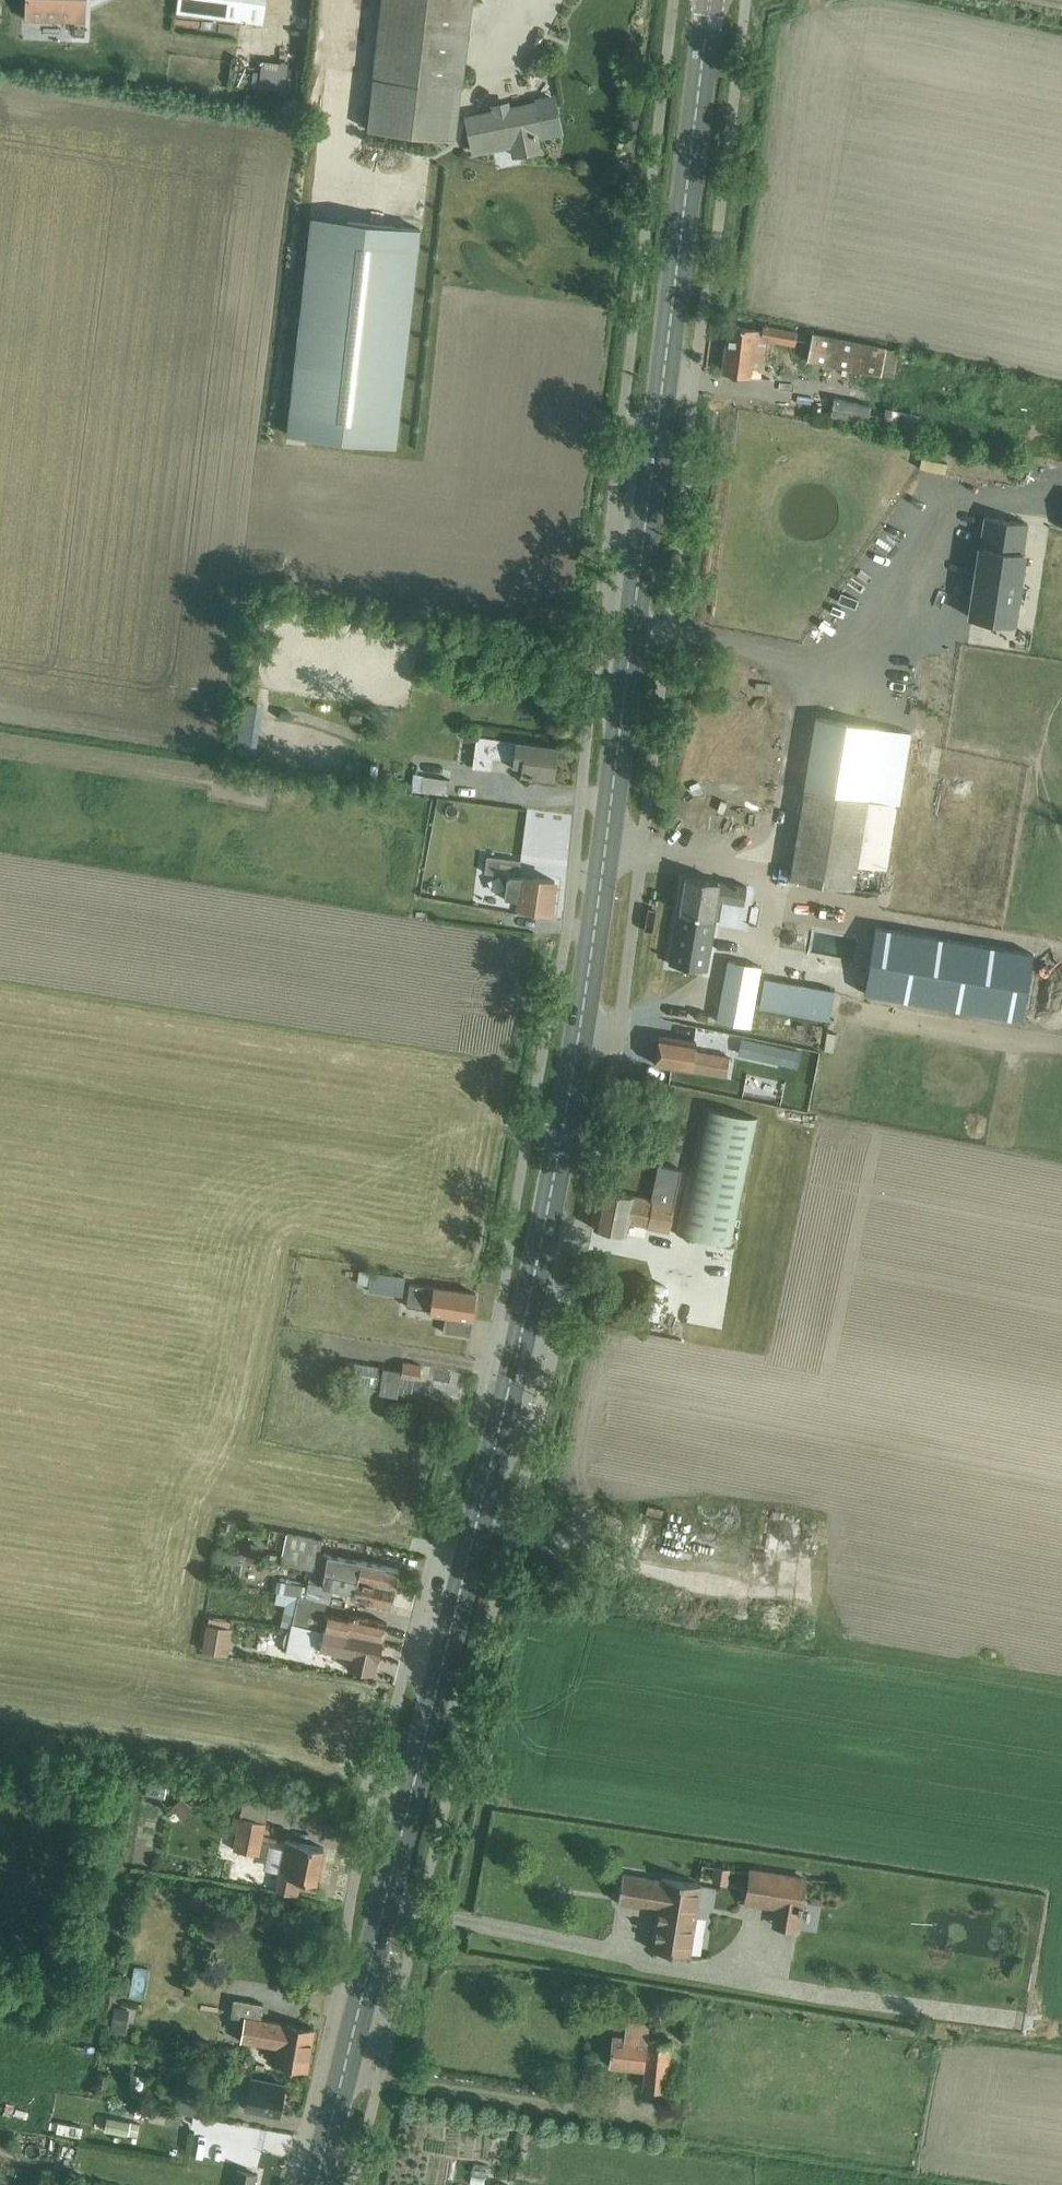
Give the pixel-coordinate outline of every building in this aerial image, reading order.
[(24,18),(70,20),(71,0),(86,1),(86,0),(24,0),(24,18)] [(175,12),(262,24),(265,0),(176,0),(175,12)] [(368,132),(456,142),(472,0),(384,0),(368,132)] [(556,131),(550,100),(464,118),(471,152),(511,144),(513,156),(538,151),(535,135),(556,131)] [(312,217),(286,435),(394,447),(420,229),(312,217)] [(760,377),(766,340),(794,345),(796,332),(762,326),(761,330),(727,325),(721,373),(760,377)] [(806,360),(880,375),(886,348),(811,333),(806,360)] [(833,399),(829,416),(867,423),(870,406),(833,399)] [(974,572),(970,597),(974,597),(971,618),(1014,625),(1021,579),(1018,578),(1026,523),(983,516),(979,547),(982,547),(978,572),(974,572)] [(351,707),(349,719),(361,721),(363,709),(351,707)] [(815,717),(803,789),(898,804),(910,732),(815,717)] [(552,776),(556,746),(477,734),(472,766),(491,769),(492,757),(512,760),(512,765),(525,767),(525,772),(552,776)] [(414,774),(412,789),(420,790),(447,794),(449,779),(423,776),(414,774)] [(411,784),(390,780),(388,791),(409,795),(411,784)] [(803,792),(789,877),(852,887),(856,863),(887,869),(897,808),(898,804),(803,789),(803,792)] [(520,861),(487,855),(484,872),(509,876),(506,896),(522,899),(521,906),(550,911),(555,881),(517,875),(520,861)] [(719,919),(722,899),(743,903),(746,885),(687,875),(672,962),(704,968),(712,919),(719,919)] [(727,961),(716,1021),(749,1026),(753,1005),(758,976),(760,967),(727,961)] [(764,978),(759,1006),(829,1019),(834,990),(764,978)] [(988,1026),(991,1000),(942,994),(938,1020),(988,1026)] [(652,1049),(656,1052),(654,1064),(713,1073),(726,1075),(728,1057),(729,1058),(729,1057),(694,1051),(696,1041),(659,1035),(659,1038),(653,1039),(652,1049)] [(743,1038),(740,1054),(776,1062),(779,1046),(743,1038)] [(702,1106),(674,1232),(730,1244),(758,1119),(702,1106)] [(601,1188),(593,1228),(625,1234),(628,1222),(668,1230),(681,1169),(658,1164),(650,1198),(601,1188)] [(360,1267),(358,1276),(371,1278),(369,1288),(403,1293),(406,1274),(360,1267)] [(410,1281),(407,1304),(429,1307),(432,1313),(445,1315),(442,1332),(469,1336),(476,1291),(410,1281)] [(345,1361),(341,1382),(380,1388),(383,1368),(345,1361)] [(380,1388),(379,1392),(397,1395),(397,1396),(415,1399),(417,1391),(431,1393),(461,1399),(466,1373),(436,1367),(434,1376),(429,1375),(430,1366),(421,1365),(403,1362),(402,1368),(383,1365),(383,1368),(380,1388)] [(286,1533),(280,1560),(309,1567),(393,1586),(397,1569),(360,1560),(328,1555),(318,1553),(321,1540),(286,1533)] [(250,1542),(248,1554),(259,1556),(261,1544),(250,1542)] [(393,1586),(309,1567),(303,1595),(328,1600),(331,1586),(354,1591),(353,1596),(389,1604),(393,1586)] [(347,1618),(323,1613),(326,1600),(303,1595),(298,1594),(291,1622),(381,1642),(385,1621),(349,1613),(347,1618)] [(313,1644),(350,1652),(346,1667),(372,1673),(375,1658),(377,1659),(381,1642),(291,1622),(291,1621),(289,1628),(287,1627),(287,1628),(285,1629),(284,1629),(283,1631),(282,1632),(281,1634),(280,1636),(280,1637),(280,1638),(280,1640),(280,1642),(281,1643),(282,1645),(283,1646),(283,1647),(285,1648),(284,1650),(311,1656),(313,1644)] [(204,1623),(200,1650),(226,1654),(230,1627),(204,1623)] [(182,1795),(170,1804),(181,1817),(193,1807),(182,1795)] [(264,1821),(239,1816),(232,1848),(257,1854),(264,1821)] [(278,1873),(275,1889),(296,1894),(300,1878),(316,1881),(323,1847),(284,1839),(277,1873),(278,1873)] [(714,1867),(713,1877),(728,1880),(729,1869),(714,1867)] [(750,1870),(745,1901),(776,1906),(799,1909),(798,1913),(801,1913),(802,1903),(800,1903),(804,1878),(750,1870)] [(691,1957),(702,1887),(622,1873),(617,1902),(659,1908),(652,1951),(691,1957)] [(304,2068),(311,2027),(259,2018),(262,2004),(234,2000),(232,2014),(243,2016),(239,2039),(276,2045),(273,2063),(304,2068)] [(114,2006),(110,2030),(126,2032),(129,2008),(114,2006)] [(670,2041),(647,2038),(650,2022),(626,2019),(624,2034),(612,2032),(607,2062),(641,2067),(638,2086),(663,2089),(670,2041)] [(278,2111),(283,2084),(249,2077),(250,2072),(228,2068),(225,2084),(246,2088),(242,2104),(248,2105),(247,2109),(259,2111),(260,2108),(278,2111)] [(106,2092),(109,2073),(96,2071),(93,2089),(106,2092)] [(130,2074),(128,2092),(141,2094),(144,2076),(130,2074)] [(199,2114),(203,2097),(176,2092),(173,2110),(199,2114)] [(129,2121),(106,2117),(104,2130),(127,2134),(137,2136),(139,2123),(129,2121)] [(256,2174),(237,2169),(233,2184),(253,2184),(256,2174)]
